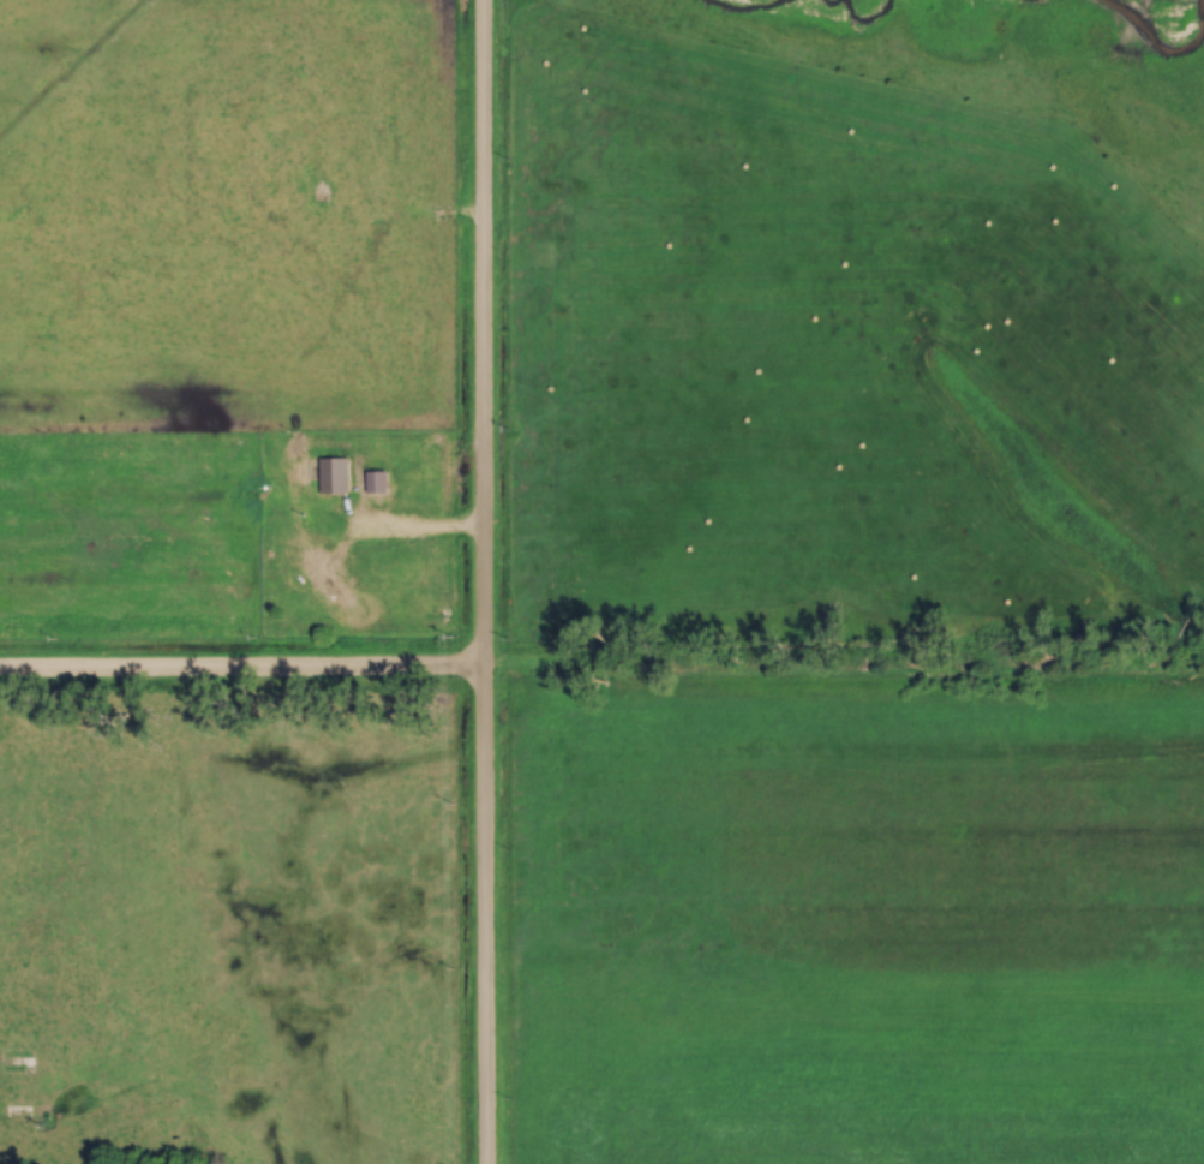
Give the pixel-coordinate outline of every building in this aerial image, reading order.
[(317,460),(317,494),(346,494),(346,460),(317,460)] [(385,494),(385,473),(361,473),(361,494),(385,494)]
